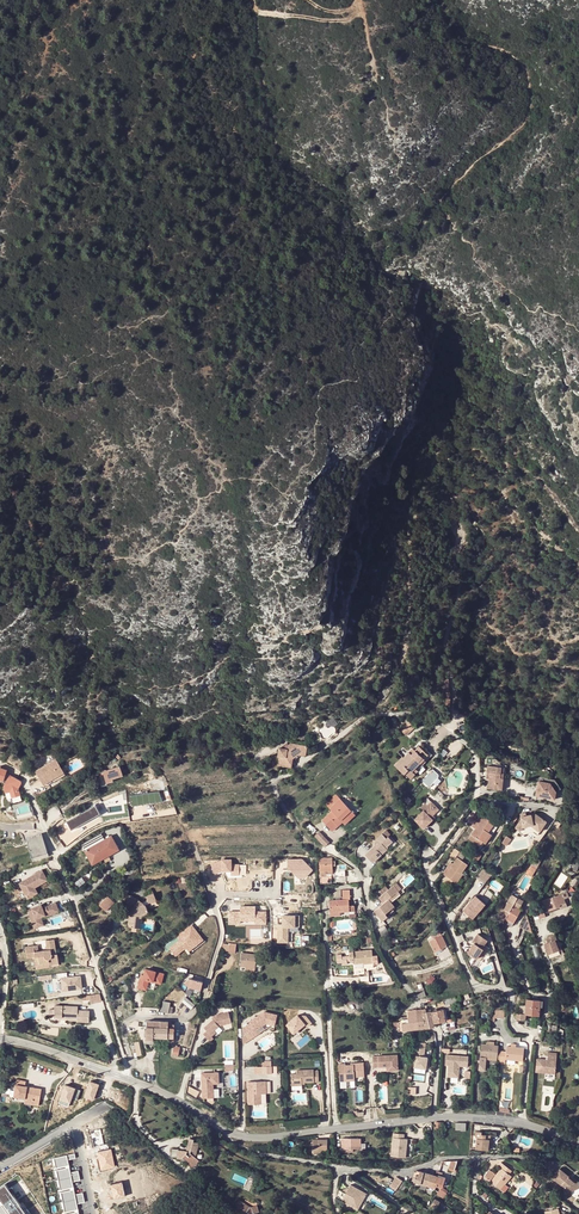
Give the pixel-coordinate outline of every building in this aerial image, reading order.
[(453,689),(444,689),(442,705),(450,713),(453,689)] [(306,745),(290,743),(283,748),(278,748),(277,756),(279,756),(277,763),(291,765),(291,759),(291,758),(299,753),(300,754),(304,755),(306,745)] [(418,746),(414,750),(410,754),(408,752),(403,758),(402,757),(394,765),(403,774),(404,773),(410,778),(417,770),(414,768),(419,762),(420,763),(428,755),(418,746)] [(36,770),(44,784),(65,772),(57,758),(36,770)] [(486,779),(485,789),(499,789),(500,778),(497,778),(497,766),(484,765),(483,773),(486,773),(486,779)] [(120,766),(103,772),(104,776),(98,778),(101,787),(107,785),(106,783),(113,781),(113,779),(123,775),(120,766)] [(439,776),(432,769),(421,781),(428,788),(439,776)] [(5,780),(5,779),(7,780),(4,786),(6,792),(10,790),(13,797),(21,794),(19,788),(22,782),(22,780),(11,773),(10,775),(7,775),(7,772),(0,770),(0,778),(5,780)] [(44,784),(46,786),(67,775),(65,772),(44,784)] [(557,790),(561,787),(554,778),(550,781),(557,790)] [(536,784),(539,788),(536,791),(536,795),(555,796),(555,788),(551,788),(552,785),(548,780),(536,780),(536,784)] [(131,794),(132,804),(161,802),(160,791),(131,794)] [(325,804),(329,808),(339,799),(335,794),(325,804)] [(345,819),(352,812),(339,799),(329,808),(332,811),(322,820),(332,831),(338,825),(337,823),(343,817),(345,819)] [(438,809),(431,802),(427,806),(424,804),(420,808),(423,811),(414,820),(423,829),(432,820),(430,817),(432,815),(438,809)] [(96,806),(66,820),(70,828),(100,815),(96,806)] [(337,823),(338,825),(341,822),(344,824),(354,814),(352,812),(345,819),(343,817),(337,823)] [(527,814),(521,815),(521,818),(515,826),(520,830),(518,831),(523,834),(524,833),(532,831),(537,834),(546,820),(535,812),(527,814)] [(495,823),(481,813),(472,826),(476,829),(472,835),(483,843),(486,844),(489,839),(490,840),(493,835),(492,834),(498,826),(495,823)] [(316,837),(321,842),(325,837),(321,833),(316,837)] [(34,837),(34,836),(25,838),(32,861),(48,857),(41,834),(34,837)] [(365,856),(372,864),(387,850),(387,848),(392,843),(387,838),(385,839),(381,835),(375,841),(375,846),(365,856)] [(483,843),(472,835),(469,838),(480,846),(483,843)] [(111,836),(84,850),(92,865),(119,850),(111,836)] [(512,839),(507,836),(503,842),(507,845),(512,839)] [(325,837),(321,842),(326,848),(331,843),(325,837)] [(460,851),(455,848),(450,855),(455,859),(460,851)] [(476,852),(471,859),(476,863),(481,855),(476,852)] [(331,861),(331,858),(323,858),(323,854),(319,855),(319,876),(326,876),(326,874),(326,871),(331,871),(332,871),(332,865),(331,861)] [(447,876),(456,883),(463,873),(462,872),(467,864),(458,857),(454,864),(452,867),(453,868),(451,870),(447,876)] [(219,859),(210,863),(214,874),(222,871),(221,869),(230,869),(230,874),(238,874),(238,863),(230,863),(230,858),(221,858),(221,859),(219,859)] [(287,859),(287,869),(291,869),(294,872),(299,877),(305,877),(313,869),(302,859),(287,859)] [(452,867),(454,864),(451,862),(444,874),(447,876),(451,870),(453,868),(452,867)] [(46,881),(41,871),(18,884),(26,899),(33,895),(30,890),(33,888),(46,881)] [(555,883),(560,887),(567,877),(561,873),(555,883)] [(326,876),(319,876),(320,883),(331,883),(331,874),(326,874),(326,876)] [(456,883),(447,876),(444,881),(450,885),(450,886),(453,889),(456,883)] [(393,885),(379,897),(383,902),(392,895),(398,891),(393,885)] [(127,920),(137,920),(136,918),(136,915),(145,911),(143,905),(137,900),(136,901),(128,895),(127,896),(124,893),(120,898),(123,901),(123,902),(130,908),(126,912),(127,915),(127,920)] [(143,896),(146,904),(154,900),(151,893),(143,896)] [(546,911),(560,906),(559,905),(565,902),(564,898),(562,893),(539,902),(540,906),(535,907),(539,919),(545,916),(544,911),(545,911),(546,911)] [(512,894),(508,902),(504,909),(505,910),(502,914),(506,917),(506,918),(510,920),(508,924),(512,926),(513,922),(521,909),(517,907),(521,900),(512,894)] [(466,906),(462,910),(472,918),(484,903),(475,895),(469,902),(470,903),(467,906),(466,906)] [(106,896),(98,905),(104,911),(113,902),(106,896)] [(347,900),(328,900),(329,911),(338,911),(347,910),(347,900)] [(378,907),(374,911),(382,920),(387,916),(385,914),(390,909),(387,905),(384,902),(380,905),(378,907)] [(41,908),(40,905),(30,909),(31,910),(26,912),(31,925),(41,922),(39,919),(39,917),(47,914),(49,916),(53,914),(50,905),(44,907),(41,908)] [(240,911),(230,910),(230,922),(240,922),(240,920),(247,920),(255,920),(255,923),(266,923),(266,911),(255,911),(256,906),(243,906),(243,909),(240,908),(240,911)] [(137,920),(127,920),(126,927),(129,927),(138,927),(138,923),(140,922),(138,921),(139,917),(146,914),(145,911),(136,915),(136,918),(137,920)] [(526,913),(520,927),(531,932),(529,922),(526,913)] [(287,914),(282,914),(282,923),(277,923),(277,935),(288,935),(288,926),(299,926),(299,914),(287,914)] [(180,939),(169,948),(174,955),(185,947),(190,943),(193,946),(202,939),(195,930),(192,930),(189,926),(177,936),(180,939)] [(487,939),(477,933),(472,941),(474,942),(467,952),(476,958),(483,948),(482,947),(487,939)] [(429,941),(437,956),(444,951),(448,949),(444,940),(441,934),(439,935),(432,939),(429,941)] [(549,942),(545,944),(549,954),(559,950),(556,940),(557,939),(555,934),(547,938),(549,942)] [(48,962),(57,961),(54,940),(46,941),(47,946),(47,950),(43,950),(43,947),(38,948),(34,948),(33,942),(25,943),(27,954),(34,953),(35,954),(37,954),(38,962),(47,961),(48,962)] [(228,945),(223,945),(222,950),(229,951),(229,952),(235,953),(236,944),(229,943),(228,945)] [(369,949),(347,952),(348,960),(353,960),(353,963),(361,962),(361,964),(371,962),(369,949)] [(437,956),(439,961),(440,961),(448,957),(452,955),(448,949),(444,951),(437,956)] [(256,956),(242,954),(240,966),(249,967),(255,968),(256,960),(256,956)] [(141,976),(139,984),(147,986),(149,979),(161,982),(164,972),(146,967),(144,974),(143,977),(141,976)] [(82,989),(80,977),(67,978),(66,973),(56,974),(56,980),(61,979),(62,992),(82,989)] [(189,978),(185,982),(189,987),(201,990),(203,982),(189,978)] [(414,990),(418,998),(426,996),(423,988),(414,990)] [(99,995),(88,996),(88,1004),(102,1002),(99,995)] [(443,1001),(444,1005),(458,1001),(456,996),(448,998),(443,1000),(443,1001)] [(185,998),(183,1003),(192,1008),(195,1003),(185,998)] [(532,1014),(533,1015),(539,1015),(540,1000),(532,999),(526,998),(526,1005),(532,1006),(532,1014)] [(168,1013),(169,1006),(170,1003),(163,1001),(161,1011),(168,1013)] [(525,1014),(526,1005),(520,1005),(519,1012),(516,1012),(516,1018),(525,1019),(525,1015),(525,1014)] [(54,1006),(54,1010),(54,1018),(77,1019),(77,1021),(77,1023),(88,1023),(89,1012),(78,1011),(78,1008),(54,1006)] [(433,1023),(431,1012),(426,1013),(425,1009),(422,1010),(423,1014),(423,1016),(426,1027),(434,1026),(433,1023)] [(438,1010),(431,1012),(433,1023),(441,1021),(445,1021),(442,1009),(438,1010)] [(494,1010),(494,1018),(505,1018),(505,1009),(494,1010)] [(399,1031),(419,1028),(417,1015),(416,1011),(408,1012),(408,1017),(409,1022),(402,1023),(402,1022),(393,1022),(393,1030),(398,1030),(399,1030),(399,1031)] [(207,1032),(203,1035),(209,1042),(213,1039),(211,1037),(215,1033),(213,1031),(218,1026),(231,1023),(229,1013),(216,1015),(216,1017),(213,1021),(204,1028),(207,1032)] [(258,1034),(255,1031),(265,1024),(274,1026),(276,1016),(263,1013),(249,1022),(250,1023),(244,1028),(252,1039),(258,1034)] [(419,1028),(426,1027),(423,1016),(423,1014),(417,1015),(419,1028)] [(295,1016),(293,1017),(294,1032),(302,1024),(304,1026),(309,1022),(303,1016),(302,1016),(297,1018),(295,1016)] [(294,1032),(293,1017),(285,1025),(292,1033),(294,1032)] [(154,1039),(154,1037),(154,1028),(147,1027),(146,1039),(154,1039)] [(252,1039),(244,1028),(241,1030),(243,1045),(252,1039)] [(135,1056),(142,1055),(140,1041),(133,1042),(135,1056)] [(498,1046),(494,1045),(487,1044),(486,1044),(481,1044),(480,1056),(479,1070),(485,1070),(486,1059),(486,1057),(497,1058),(497,1061),(496,1063),(501,1063),(502,1051),(498,1051),(498,1046)] [(524,1048),(515,1047),(511,1047),(507,1046),(506,1051),(502,1051),(501,1063),(505,1064),(505,1061),(506,1059),(518,1060),(522,1061),(524,1048)] [(556,1052),(548,1051),(547,1057),(550,1057),(550,1059),(547,1058),(536,1057),(536,1070),(555,1072),(556,1052)] [(391,1055),(372,1056),(373,1067),(381,1067),(383,1067),(384,1071),(392,1071),(391,1055)] [(414,1056),(414,1068),(427,1067),(427,1055),(414,1056)] [(469,1057),(447,1055),(446,1063),(448,1064),(449,1065),(449,1066),(448,1077),(459,1078),(460,1071),(458,1068),(460,1066),(468,1067),(469,1057)] [(345,1064),(338,1064),(339,1081),(354,1080),(354,1077),(364,1076),(363,1063),(350,1063),(350,1065),(345,1065),(345,1064)] [(302,1083),(305,1082),(307,1082),(318,1082),(317,1070),(313,1071),(313,1069),(295,1070),(296,1074),(296,1086),(299,1086),(302,1085),(302,1084),(302,1083)] [(201,1074),(202,1099),(214,1099),(213,1085),(219,1084),(218,1073),(201,1074)] [(32,1103),(38,1104),(41,1089),(34,1087),(34,1091),(31,1090),(31,1087),(24,1085),(25,1081),(16,1079),(13,1097),(32,1100),(32,1103)] [(248,1082),(249,1105),(262,1105),(261,1094),(267,1094),(266,1082),(248,1082)] [(190,1086),(187,1091),(196,1097),(199,1092),(190,1086)] [(409,1086),(408,1094),(416,1095),(417,1087),(409,1086)] [(32,1100),(13,1097),(13,1100),(24,1102),(24,1103),(38,1106),(38,1104),(32,1103),(32,1100)] [(404,1132),(393,1131),(391,1150),(406,1152),(408,1136),(403,1136),(404,1132)] [(487,1150),(488,1144),(488,1139),(490,1139),(490,1135),(482,1134),(482,1131),(476,1131),(475,1136),(477,1138),(476,1142),(476,1149),(487,1150)] [(194,1139),(189,1138),(186,1151),(178,1150),(177,1159),(181,1159),(181,1157),(186,1160),(188,1164),(190,1162),(192,1162),(195,1159),(190,1154),(191,1152),(196,1152),(199,1142),(193,1141),(194,1139)] [(348,1138),(342,1138),(342,1148),(339,1148),(339,1151),(342,1151),(342,1152),(353,1152),(353,1149),(348,1149),(348,1138)] [(326,1140),(319,1140),(319,1149),(322,1149),(322,1152),(328,1152),(328,1148),(326,1148),(326,1140)] [(52,1157),(60,1190),(65,1212),(64,1212),(64,1213),(80,1213),(77,1203),(85,1201),(83,1192),(75,1193),(73,1181),(81,1179),(79,1169),(71,1171),(68,1159),(76,1157),(75,1152),(52,1157)] [(455,1169),(458,1160),(451,1161),(449,1168),(455,1169)] [(511,1176),(509,1174),(505,1171),(508,1167),(500,1162),(498,1165),(501,1168),(490,1181),(504,1192),(508,1186),(505,1184),(511,1176)] [(564,1185),(563,1186),(565,1192),(577,1188),(575,1181),(573,1181),(567,1176),(568,1175),(563,1171),(562,1172),(558,1169),(552,1177),(558,1182),(558,1181),(561,1184),(562,1183),(564,1185)] [(414,1181),(428,1185),(431,1175),(416,1170),(414,1181)] [(438,1177),(431,1175),(428,1185),(432,1186),(431,1188),(435,1189),(436,1184),(438,1177)] [(396,1190),(402,1180),(396,1176),(389,1186),(396,1190)] [(438,1177),(436,1184),(442,1186),(444,1178),(438,1177)] [(403,1192),(408,1184),(403,1180),(398,1189),(403,1192)] [(0,1187),(0,1213),(30,1213),(24,1204),(20,1207),(5,1183),(0,1187)] [(335,1195),(341,1199),(340,1200),(356,1210),(365,1194),(350,1185),(345,1192),(337,1187),(335,1195)] [(448,1190),(442,1186),(437,1194),(443,1198),(448,1190)] [(241,1213),(259,1213),(260,1212),(241,1198),(233,1209),(241,1213)] [(441,1211),(444,1204),(435,1199),(431,1205),(434,1207),(438,1209),(441,1211)]
